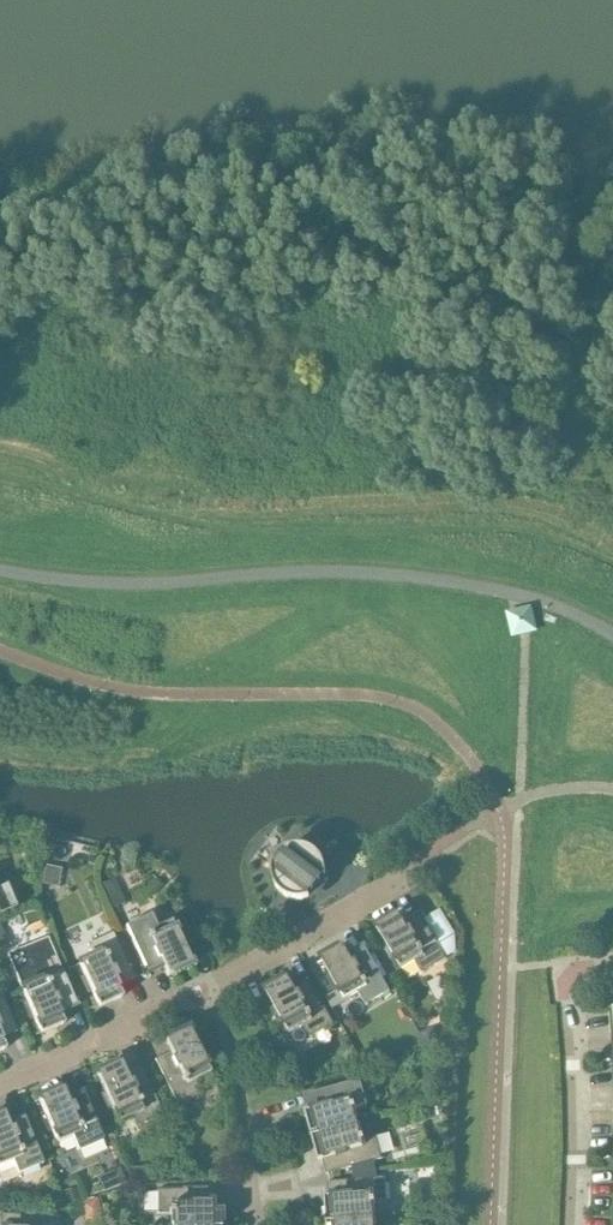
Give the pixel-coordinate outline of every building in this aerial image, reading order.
[(507,611),(513,638),(539,631),(533,605),(507,611)] [(303,900),(311,890),(316,894),(319,892),(321,889),(323,887),(324,884),(319,880),(326,870),(326,867),(325,864),(324,862),(323,859),(322,857),(320,855),(318,853),(316,851),(314,850),(311,849),(309,848),(306,847),(303,846),(301,846),(298,846),(295,846),(285,850),(274,865),(273,875),(273,878),(274,879),(274,881),(275,883),(276,886),(277,888),(279,890),(281,892),(283,894),(285,895),(288,897),(290,898),(293,899),(295,899),(298,900),(301,900),(303,900)] [(59,887),(62,868),(47,865),(43,884),(59,887)] [(112,909),(124,903),(113,879),(101,885),(112,909)] [(7,884),(0,887),(0,915),(17,907),(7,884)] [(402,969),(415,961),(423,973),(447,958),(420,915),(405,924),(399,914),(390,919),(391,920),(373,931),(374,932),(378,929),(387,944),(385,946),(391,957),(394,956),(402,969)] [(178,936),(172,921),(157,928),(151,915),(126,927),(147,973),(163,966),(168,976),(177,972),(177,971),(196,963),(195,962),(191,964),(183,947),(186,946),(180,934),(178,936)] [(119,986),(134,979),(113,932),(88,944),(94,957),(79,964),(86,978),(83,979),(89,991),(91,990),(99,1006),(94,1008),(95,1009),(114,1001),(123,997),(119,986)] [(76,1006),(56,959),(48,939),(8,955),(22,990),(28,1004),(26,1005),(31,1017),(33,1016),(40,1032),(36,1034),(36,1035),(55,1027),(56,1027),(65,1023),(61,1013),(76,1006)] [(336,952),(318,962),(319,963),(323,961),(332,976),(329,978),(336,989),(338,988),(346,1001),(359,994),(367,1006),(391,992),(366,948),(351,957),(345,946),(336,952)] [(290,1033),(304,1025),(311,1038),(335,1024),(310,980),(295,988),(289,978),(280,983),(280,984),(262,994),(263,995),(267,992),(276,1008),(274,1009),(280,1021),(282,1019),(290,1033)] [(6,1049),(2,1038),(18,1031),(0,989),(0,1051),(6,1049)] [(178,1105),(203,1093),(196,1080),(211,1073),(203,1059),(206,1058),(200,1046),(198,1047),(190,1031),(194,1029),(194,1028),(175,1037),(165,1041),(171,1052),(155,1059),(178,1105)] [(111,1068),(97,1075),(93,1077),(93,1078),(97,1076),(106,1094),(104,1095),(109,1107),(112,1106),(119,1123),(134,1116),(138,1126),(164,1115),(141,1066),(125,1073),(120,1063),(111,1067),(111,1068)] [(312,1136),(358,1123),(355,1109),(368,1105),(361,1081),(306,1096),(310,1111),(306,1112),(312,1136)] [(53,1093),(39,1099),(35,1101),(35,1103),(39,1101),(46,1117),(44,1118),(49,1130),(51,1129),(58,1143),(72,1137),(78,1150),(103,1139),(83,1092),(67,1099),(63,1088),(53,1093)] [(3,1181),(19,1175),(19,1174),(44,1164),(24,1117),(8,1124),(4,1113),(0,1114),(0,1173),(3,1181)] [(362,1138),(358,1123),(312,1136),(319,1161),(323,1160),(327,1174),(354,1167),(355,1173),(377,1169),(375,1161),(383,1159),(376,1134),(362,1138)] [(327,1222),(375,1218),(374,1204),(388,1202),(386,1177),(378,1178),(377,1169),(355,1173),(356,1179),(328,1182),(330,1197),(325,1197),(327,1222)] [(220,1202),(215,1202),(215,1187),(182,1188),(182,1189),(157,1190),(158,1214),(172,1213),(172,1224),(220,1224),(220,1202)] [(60,1217),(2,1214),(1,1224),(59,1224),(60,1217)]
